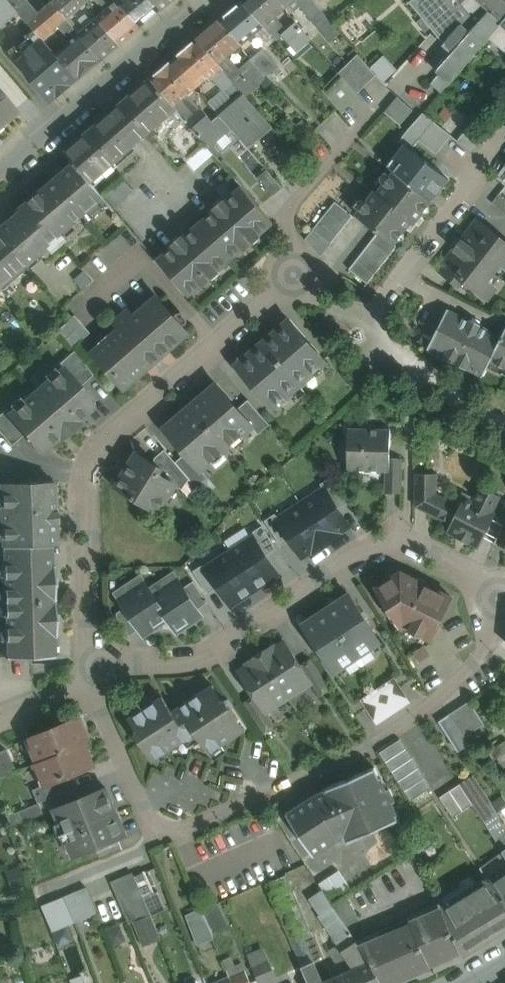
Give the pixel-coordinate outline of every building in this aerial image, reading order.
[(27,0),(9,0),(13,5),(28,22),(39,13),(27,0)] [(53,3),(66,19),(87,1),(86,0),(56,0),(54,3),(53,3)] [(118,0),(100,0),(108,9),(99,17),(121,43),(141,26),(118,0)] [(151,0),(118,0),(141,26),(160,10),(151,0)] [(160,10),(172,0),(151,0),(160,10)] [(242,0),(241,0),(218,20),(240,45),(263,25),(264,24),(242,0)] [(277,0),(242,0),(264,24),(263,25),(277,39),(283,35),(282,34),(286,31),(273,16),(283,8),(277,0)] [(283,8),(288,4),(294,11),(300,6),(330,42),(340,33),(330,21),(314,3),(311,0),(277,0),(283,8)] [(320,0),(317,0),(314,3),(330,21),(335,17),(320,0)] [(458,0),(411,0),(410,1),(444,43),(469,14),(458,0)] [(469,14),(444,43),(443,44),(452,52),(466,64),(489,38),(504,19),(504,0),(482,0),(469,14)] [(482,0),(458,0),(469,14),(482,0)] [(39,13),(28,22),(43,39),(59,25),(66,19),(53,3),(54,3),(52,1),(39,13)] [(0,16),(0,22),(6,29),(10,25),(17,32),(28,22),(13,5),(0,16)] [(99,17),(93,22),(87,15),(80,21),(85,28),(79,33),(79,34),(101,60),(121,43),(99,17)] [(79,33),(66,19),(59,25),(72,40),(55,54),(78,80),(101,60),(79,34),(79,33)] [(489,38),(504,51),(504,19),(489,38)] [(218,20),(196,38),(218,64),(219,63),(223,69),(241,90),(241,91),(249,84),(238,72),(239,71),(226,57),(240,45),(218,20)] [(0,46),(0,49),(13,64),(43,39),(28,22),(17,32),(0,46)] [(286,31),(282,34),(283,35),(293,46),(303,37),(306,41),(310,38),(296,22),(286,31)] [(196,38),(174,57),(198,85),(208,77),(210,80),(213,77),(224,91),(229,87),(235,95),(241,90),(223,69),(219,63),(218,64),(196,38)] [(278,66),(264,50),(251,61),(261,73),(265,77),(278,66)] [(452,52),(436,71),(440,74),(431,83),(441,92),(466,64),(452,52)] [(55,54),(30,76),(27,72),(23,76),(49,105),(78,80),(55,54)] [(376,75),(357,54),(356,55),(359,58),(342,75),(357,93),(358,93),(376,75)] [(174,57),(149,79),(198,135),(213,153),(218,149),(212,142),(230,127),(220,115),(213,122),(201,108),(195,114),(182,99),(198,85),(174,57)] [(261,73),(251,61),(239,71),(238,72),(249,84),(261,73)] [(342,75),(324,93),(341,111),(359,94),(358,93),(357,93),(342,75)] [(108,115),(133,146),(157,125),(179,151),(198,135),(149,79),(108,115)] [(17,111),(0,91),(0,126),(17,111)] [(271,126),(241,91),(235,95),(216,111),(230,127),(247,146),(271,126)] [(400,95),(387,110),(403,123),(416,108),(400,95)] [(451,135),(423,113),(399,141),(404,145),(405,144),(411,149),(419,140),(436,154),(451,135)] [(133,146),(108,115),(65,152),(75,165),(91,182),(133,146)] [(464,132),(458,140),(470,151),(477,142),(464,132)] [(449,179),(413,151),(411,149),(405,144),(404,145),(394,158),(400,163),(394,171),(431,201),(432,201),(449,179)] [(0,229),(0,235),(24,263),(36,253),(37,253),(103,197),(91,182),(75,165),(0,229)] [(282,188),(266,170),(257,177),(273,195),(282,188)] [(431,201),(394,171),(377,193),(376,193),(412,221),(412,222),(414,224),(431,201)] [(129,172),(107,179),(115,202),(136,195),(129,172)] [(223,199),(214,207),(215,209),(183,237),(181,235),(172,243),(174,245),(156,259),(188,296),(274,223),(241,186),(224,201),(223,199)] [(412,221),(376,193),(377,193),(374,191),(356,214),(378,231),(394,244),(412,222),(412,221)] [(499,193),(492,203),(504,213),(504,198),(499,193)] [(353,216),(335,201),(328,211),(346,225),(353,216)] [(346,225),(328,211),(320,220),(338,235),(346,225)] [(338,235),(320,220),(313,230),(331,244),(338,235)] [(477,220),(439,269),(458,284),(462,279),(487,298),(495,288),(486,281),(493,272),(499,277),(500,276),(493,272),(500,263),(504,267),(504,242),(477,220)] [(331,244),(313,230),(306,240),(321,257),(331,244)] [(394,244),(378,231),(371,241),(389,256),(397,246),(394,244)] [(24,263),(0,235),(0,284),(24,263)] [(389,256),(371,241),(363,251),(382,265),(389,256)] [(382,265),(363,251),(356,260),(374,274),(382,265)] [(374,274),(356,260),(349,269),(367,284),(374,274)] [(121,316),(158,359),(182,338),(181,336),(182,328),(183,327),(161,302),(160,303),(152,303),(151,302),(133,317),(128,311),(121,316)] [(449,310),(449,309),(448,309),(427,349),(428,350),(429,349),(443,357),(443,358),(466,370),(467,369),(481,376),(482,377),(488,367),(504,332),(504,329),(501,336),(481,326),(481,324),(470,319),(469,320),(449,310)] [(91,333),(75,315),(57,330),(73,348),(91,333)] [(158,359),(121,316),(114,322),(120,328),(93,352),(124,388),(158,359)] [(326,362),(289,319),(263,343),(299,385),(326,362)] [(488,367),(504,375),(504,332),(488,367)] [(299,385),(263,343),(236,366),(272,408),(299,385)] [(94,374),(74,351),(58,364),(62,368),(79,387),(94,374)] [(79,387),(62,368),(36,391),(69,431),(79,423),(77,420),(95,405),(79,387)] [(216,383),(190,406),(227,448),(252,426),(253,426),(238,408),(216,383)] [(69,431),(36,391),(9,414),(8,414),(25,434),(40,452),(58,436),(60,439),(69,431)] [(269,424),(248,399),(238,408),(253,426),(252,426),(258,434),(269,424)] [(227,448),(190,406),(164,428),(186,453),(201,470),(227,448)] [(8,414),(9,414),(6,410),(0,415),(0,432),(11,445),(25,434),(8,414)] [(390,429),(348,428),(347,470),(386,472),(389,472),(390,458),(390,429)] [(175,462),(165,449),(155,458),(175,482),(182,489),(190,478),(175,462)] [(152,462),(136,452),(115,487),(158,514),(170,494),(168,493),(175,482),(155,458),(152,462)] [(201,470),(186,453),(175,462),(190,478),(197,487),(208,477),(201,470)] [(402,459),(390,458),(389,472),(386,472),(385,493),(401,493),(402,459)] [(436,474),(416,474),(415,506),(435,516),(441,505),(436,502),(436,494),(436,474)] [(57,517),(57,511),(55,511),(54,482),(35,482),(35,478),(21,479),(22,483),(0,484),(0,486),(1,518),(57,517)] [(475,498),(462,492),(457,504),(436,494),(436,502),(441,505),(435,516),(451,524),(447,532),(478,548),(496,513),(493,512),(501,496),(480,486),(475,498)] [(325,489),(302,505),(327,543),(340,534),(339,533),(349,526),(325,489)] [(327,543),(302,505),(278,520),(302,557),(312,550),(314,552),(327,543)] [(57,517),(1,518),(2,547),(51,545),(56,545),(55,523),(57,522),(57,517)] [(494,543),(504,548),(504,521),(494,543)] [(257,587),(281,571),(256,533),(232,549),(257,587)] [(5,606),(55,605),(54,567),(54,566),(54,565),(52,565),(51,545),(3,547),(5,606)] [(232,603),(257,587),(232,549),(207,564),(232,603)] [(452,597),(400,571),(375,588),(389,609),(391,608),(404,627),(430,640),(452,597)] [(178,583),(170,588),(169,586),(154,596),(153,596),(169,620),(177,633),(192,624),(191,622),(202,615),(198,609),(184,587),(179,579),(177,581),(178,583)] [(208,602),(194,580),(184,587),(198,609),(208,602)] [(145,583),(130,593),(131,596),(123,601),(121,599),(120,600),(125,607),(139,629),(143,635),(154,628),(155,630),(169,620),(153,596),(154,596),(145,583)] [(380,641),(349,595),(326,610),(357,656),(380,641)] [(55,605),(5,606),(7,658),(55,657),(54,636),(56,636),(56,635),(55,605)] [(139,629),(125,607),(117,613),(117,617),(129,636),(139,629)] [(357,656),(326,610),(303,625),(333,672),(357,656)] [(301,665),(286,643),(269,655),(265,650),(259,653),(287,695),(310,681),(311,680),(301,665)] [(287,695),(259,653),(253,657),(257,662),(239,674),(254,695),(263,711),(265,710),(287,695)] [(330,689),(310,659),(301,665),(311,680),(310,681),(319,696),(330,689)] [(395,677),(361,700),(360,699),(360,700),(375,723),(376,722),(375,721),(409,700),(395,677)] [(180,706),(195,733),(209,754),(245,730),(225,699),(223,700),(212,685),(180,706)] [(263,711),(254,695),(244,702),(263,732),(274,725),(265,710),(263,711)] [(195,733),(180,706),(172,711),(162,696),(128,718),(137,733),(135,734),(152,761),(195,733)] [(464,737),(484,724),(469,701),(449,714),(464,737)] [(464,737),(449,714),(438,721),(458,751),(469,744),(464,737)] [(80,717),(28,738),(38,762),(84,743),(89,740),(80,717)] [(431,787),(400,739),(380,752),(411,800),(431,787)] [(493,749),(504,766),(504,741),(493,749)] [(38,762),(37,762),(46,784),(47,785),(66,777),(94,766),(84,743),(38,762)] [(6,749),(0,752),(0,778),(15,771),(6,749)] [(325,791),(345,836),(348,843),(398,821),(396,815),(397,815),(391,802),(394,801),(389,789),(386,791),(381,778),(379,778),(375,767),(324,789),(325,791)] [(71,789),(66,777),(47,785),(46,784),(33,789),(39,803),(71,789)] [(106,788),(55,809),(60,822),(65,820),(70,831),(112,814),(116,812),(106,788)] [(345,836),(325,791),(314,796),(286,814),(313,855),(337,840),(345,836)] [(493,804),(498,812),(504,807),(504,799),(504,797),(493,804)] [(39,803),(6,816),(11,827),(44,814),(39,803)] [(504,848),(504,828),(493,809),(481,817),(502,850),(504,848)] [(112,814),(70,831),(73,838),(73,839),(68,841),(74,857),(96,848),(118,839),(126,835),(121,824),(117,826),(112,814)] [(118,839),(96,848),(101,859),(123,850),(118,839)] [(502,850),(480,868),(489,881),(490,882),(504,871),(504,855),(502,850)] [(154,892),(145,870),(134,875),(143,897),(154,892)] [(490,882),(504,902),(504,871),(490,882)] [(144,897),(143,897),(134,875),(133,872),(111,881),(120,902),(129,924),(133,923),(151,916),(144,897)] [(313,936),(286,874),(266,883),(302,967),(312,962),(315,961),(305,939),(313,936)] [(490,939),(504,929),(504,902),(490,882),(489,881),(466,895),(490,939)] [(90,886),(43,904),(53,930),(100,912),(90,886)] [(322,890),(309,898),(320,914),(333,906),(331,904),(322,890)] [(490,939),(466,895),(442,910),(461,953),(462,956),(490,939)] [(357,917),(343,896),(332,903),(331,904),(333,906),(345,925),(357,917)] [(227,927),(217,904),(202,910),(205,917),(208,924),(212,933),(227,927)] [(345,925),(333,906),(320,914),(319,915),(337,942),(351,934),(345,925)] [(441,907),(410,920),(411,922),(428,963),(429,962),(458,950),(460,953),(461,953),(442,910),(441,907)] [(161,939),(151,916),(133,923),(143,946),(161,939)] [(411,922),(379,936),(398,978),(430,964),(429,962),(428,963),(411,922)] [(208,924),(193,930),(198,942),(213,936),(212,933),(208,924)] [(351,934),(337,942),(354,968),(342,973),(346,982),(380,982),(370,961),(359,945),(351,934)] [(379,936),(359,945),(370,961),(380,982),(399,982),(400,982),(398,978),(379,936)] [(253,967),(260,982),(262,982),(276,977),(268,960),(253,967)] [(242,962),(227,969),(231,978),(233,982),(251,982),(242,962)] [(312,962),(302,967),(309,982),(346,982),(342,973),(321,982),(312,962)]
